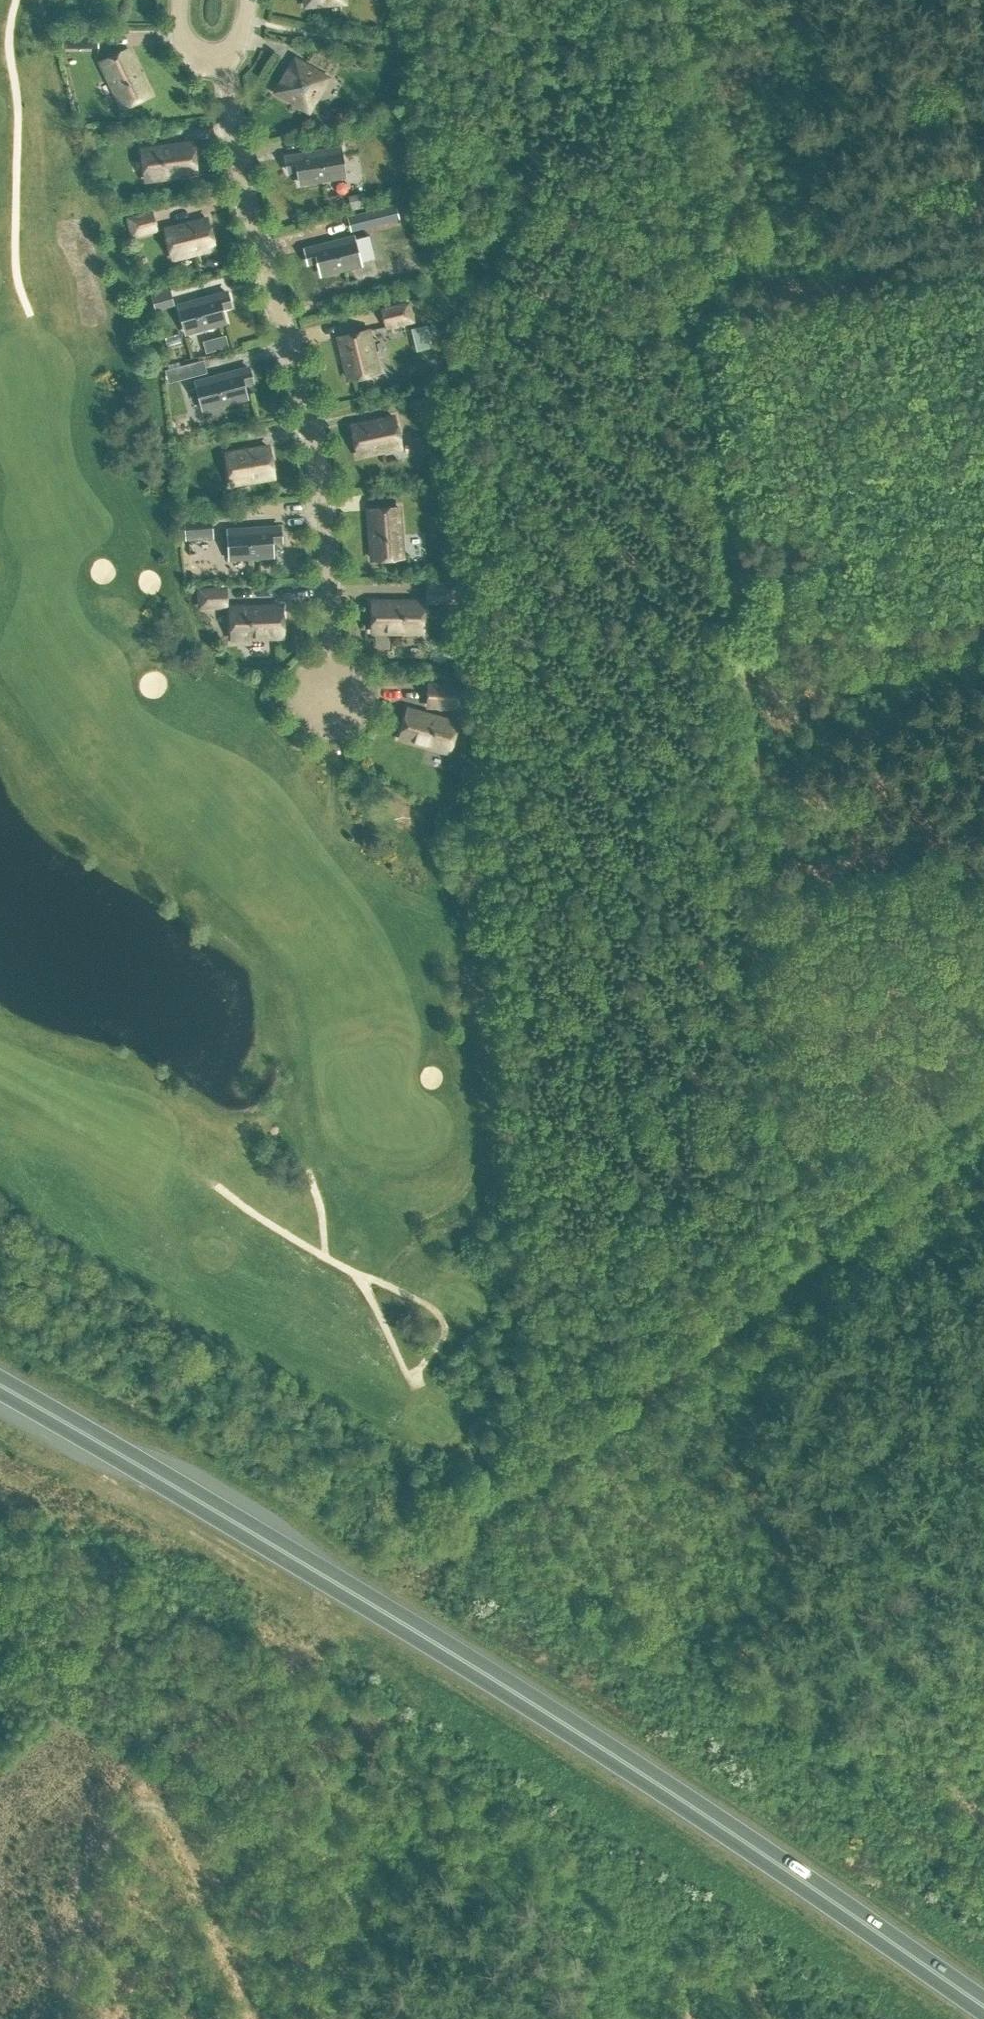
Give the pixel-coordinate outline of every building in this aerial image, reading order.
[(62,48),(98,48),(98,33),(62,33),(62,48)] [(122,107),(149,94),(128,49),(101,62),(122,107)] [(295,60),(277,91),(308,110),(327,78),(295,60)] [(195,172),(191,143),(142,150),(146,179),(195,172)] [(288,171),(298,169),(300,183),(344,175),(340,148),(286,157),(288,171)] [(368,227),(387,222),(382,205),(364,210),(368,227)] [(152,210),(125,216),(130,238),(158,232),(152,210)] [(214,247),(207,219),(166,229),(173,258),(214,247)] [(318,260),(321,274),(362,264),(355,237),(305,249),(308,263),(318,260)] [(169,289),(151,294),(156,311),(174,306),(169,289)] [(177,306),(184,333),(225,322),(221,308),(231,306),(227,292),(177,306)] [(380,308),(385,330),(415,323),(410,300),(380,308)] [(339,337),(349,379),(377,372),(367,330),(339,337)] [(168,382),(190,376),(187,363),(180,365),(168,368),(165,369),(168,382)] [(249,368),(196,382),(203,409),(247,397),(243,384),(252,381),(249,368)] [(394,417),(356,425),(352,426),(358,455),(400,446),(394,417)] [(274,476),(269,447),(226,454),(232,483),(274,476)] [(373,559),(402,557),(398,507),(369,509),(373,559)] [(184,517),(185,541),(213,539),(212,515),(184,517)] [(280,527),(228,530),(230,558),(272,555),(272,541),(281,541),(280,527)] [(427,581),(427,604),(458,604),(457,581),(427,581)] [(197,587),(197,609),(228,609),(228,587),(197,587)] [(373,631),(426,632),(426,603),(373,602),(373,631)] [(282,636),(281,606),(231,608),(232,637),(282,636)] [(225,638),(226,650),(254,649),(254,637),(225,638)] [(224,640),(204,640),(204,650),(224,650),(224,640)] [(426,709),(459,711),(460,683),(427,681),(426,709)] [(456,723),(408,709),(400,738),(448,751),(456,723)]
